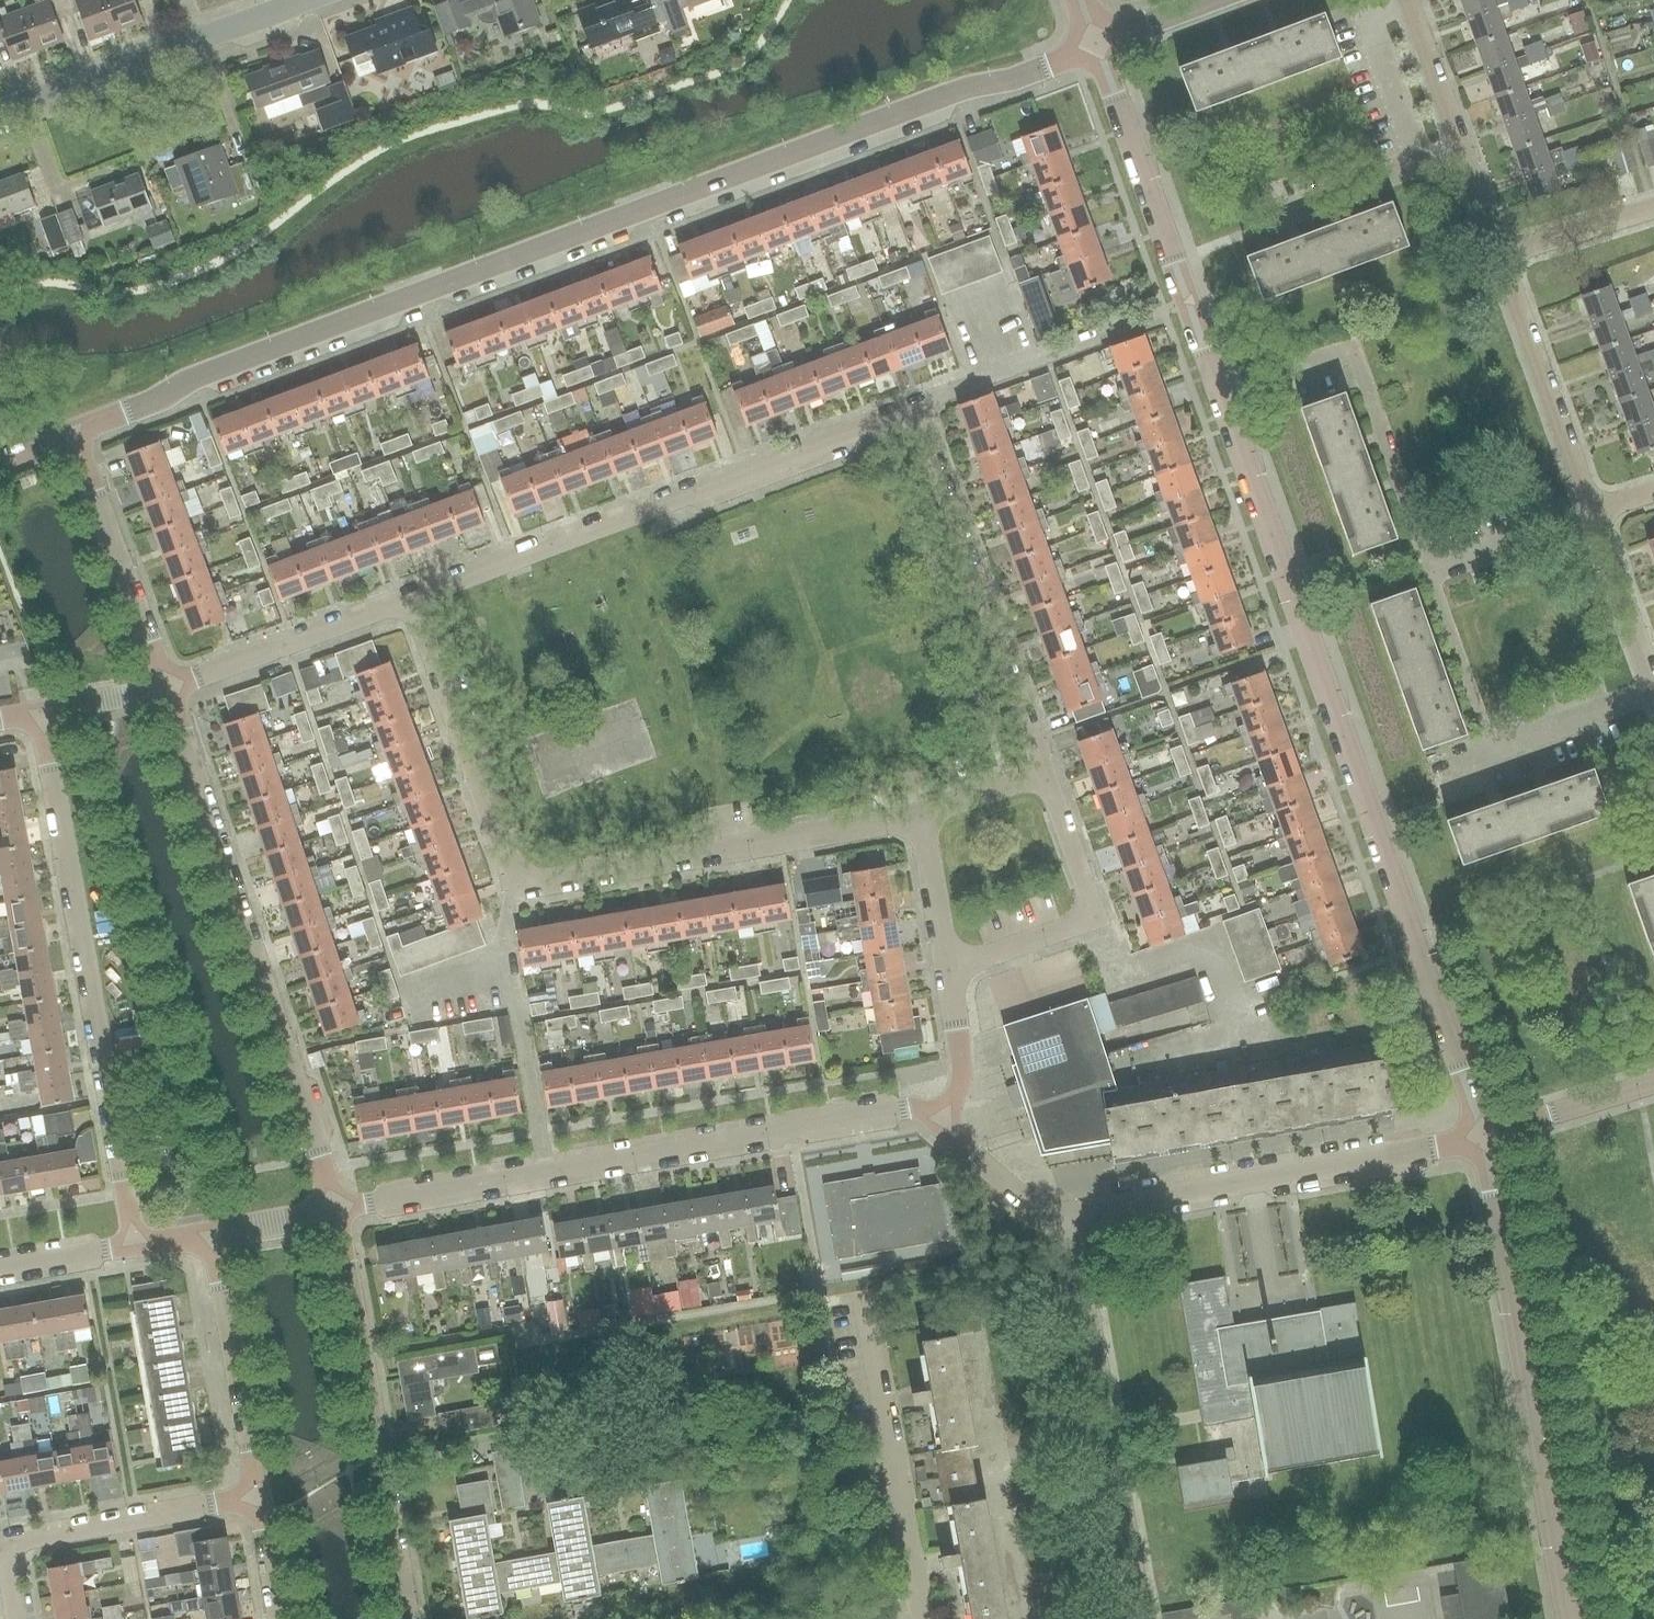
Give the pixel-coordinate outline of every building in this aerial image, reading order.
[(69,16),(63,0),(35,0),(37,4),(24,9),(39,50),(65,41),(57,20),(69,16)] [(106,0),(63,0),(69,16),(81,11),(92,40),(117,31),(106,0)] [(137,0),(106,0),(117,31),(143,21),(135,1),(137,0)] [(448,2),(434,7),(444,35),(472,25),(470,19),(478,17),(481,20),(484,23),(490,24),(493,23),(502,20),(506,33),(538,21),(530,0),(454,0),(448,2)] [(658,28),(647,0),(641,0),(630,4),(628,0),(612,0),(580,12),(592,46),(634,31),(636,36),(658,28)] [(709,0),(664,0),(661,1),(673,33),(689,27),(683,10),(709,0)] [(1493,0),(1461,0),(1467,17),(1496,7),(1493,0)] [(1528,0),(1516,0),(1508,3),(1496,7),(1467,17),(1477,44),(1505,34),(1501,21),(1515,16),(1513,11),(1530,5),(1528,0)] [(24,9),(9,15),(6,7),(0,9),(0,41),(6,39),(14,60),(39,50),(24,9)] [(379,72),(437,51),(429,30),(422,33),(412,7),(388,16),(390,21),(347,37),(355,58),(371,52),(379,72)] [(1583,10),(1570,15),(1576,34),(1589,29),(1583,10)] [(1325,14),(1252,41),(1269,85),(1341,58),(1325,14)] [(1612,19),(1614,27),(1624,24),(1622,16),(1612,19)] [(1486,70),(1545,49),(1542,40),(1512,51),(1505,34),(1477,44),(1486,70)] [(1646,49),(1653,47),(1653,45),(1651,36),(1643,38),(1646,49)] [(1269,85),(1252,41),(1180,68),(1196,112),(1269,85)] [(664,63),(679,58),(674,45),(660,50),(664,63)] [(1596,45),(1581,49),(1585,62),(1600,58),(1596,45)] [(1524,87),(1518,69),(1548,58),(1545,49),(1486,70),(1495,97),(1524,87)] [(320,50),(246,77),(257,108),(265,105),(271,120),(304,108),(303,104),(330,94),(326,83),(331,81),(320,50)] [(456,83),(452,72),(435,78),(439,89),(439,90),(456,83)] [(1533,112),(1524,87),(1495,97),(1505,123),(1533,112)] [(1543,99),(1546,108),(1564,102),(1561,93),(1543,99)] [(349,99),(336,103),(344,124),(348,123),(356,119),(349,99)] [(1543,139),(1538,124),(1551,120),(1550,117),(1568,111),(1564,102),(1546,108),(1533,112),(1505,123),(1514,150),(1543,139)] [(1021,156),(1024,166),(1066,151),(1056,125),(1023,137),(1028,153),(1021,156)] [(1639,141),(1653,136),(1653,129),(1653,125),(1635,130),(1638,141),(1639,141)] [(968,140),(978,167),(989,163),(1003,158),(993,131),(968,140)] [(1639,141),(1640,141),(1648,167),(1653,165),(1653,136),(1639,141)] [(1524,176),(1583,155),(1579,145),(1564,150),(1562,147),(1548,152),(1543,139),(1514,150),(1524,176)] [(959,141),(934,150),(946,184),(961,178),(964,186),(975,182),(959,141)] [(1612,147),(1620,175),(1637,171),(1628,143),(1612,147)] [(238,200),(255,194),(243,163),(228,168),(220,145),(177,160),(195,209),(236,194),(238,200)] [(946,184),(934,150),(908,160),(924,201),(933,197),(931,190),(946,184)] [(1075,177),(1066,151),(1024,166),(1028,176),(1036,174),(1041,189),(1075,177)] [(1562,192),(1557,177),(1569,172),(1568,170),(1586,162),(1583,155),(1524,176),(1533,203),(1562,192)] [(924,201),(908,160),(883,169),(896,203),(910,197),(913,205),(924,201)] [(989,163),(978,167),(983,181),(994,177),(989,163)] [(896,203),(883,169),(858,179),(873,220),(883,216),(880,209),(896,203)] [(37,207),(24,172),(0,181),(0,219),(14,214),(14,215),(37,207)] [(105,224),(152,207),(140,175),(93,192),(105,224)] [(999,191),(994,177),(983,181),(988,196),(999,191)] [(1084,202),(1075,177),(1041,189),(1047,204),(1039,207),(1043,217),(1084,202)] [(873,220),(858,179),(832,189),(845,222),(859,216),(862,224),(873,220)] [(845,222),(832,189),(807,198),(822,239),(832,235),(829,228),(845,222)] [(822,239),(807,198),(781,208),(794,241),(809,235),(811,243),(822,239)] [(1093,228),(1084,202),(1043,217),(1046,227),(1054,225),(1059,240),(1093,228)] [(1392,202),(1320,229),(1336,273),(1409,246),(1392,202)] [(794,241),(781,208),(756,217),(771,258),(781,254),(778,247),(794,241)] [(70,245),(84,240),(73,209),(59,214),(59,216),(70,245)] [(1012,228),(1008,215),(997,219),(1002,232),(1012,228)] [(70,245),(59,216),(44,221),(55,251),(70,245)] [(771,258),(756,217),(730,227),(743,260),(758,254),(761,262),(771,258)] [(168,221),(152,227),(160,248),(176,242),(168,221)] [(965,232),(962,224),(950,228),(953,236),(965,232)] [(743,260),(730,227),(705,236),(720,277),(730,273),(728,266),(743,260)] [(1018,243),(1012,228),(1002,232),(1007,247),(1018,243)] [(1102,253),(1093,228),(1059,240),(1065,255),(1057,258),(1061,268),(1102,253)] [(1336,273),(1320,229),(1247,257),(1264,301),(1336,273)] [(994,246),(990,235),(975,241),(978,251),(981,250),(994,246)] [(720,277),(705,236),(679,246),(692,279),(707,273),(710,281),(720,277)] [(978,251),(975,241),(959,247),(963,257),(969,255),(978,251)] [(1003,272),(994,246),(981,250),(991,276),(1003,272)] [(963,257),(959,247),(944,252),(948,263),(957,259),(963,257)] [(991,276),(981,250),(978,251),(969,255),(979,281),(991,276)] [(889,255),(893,264),(901,261),(897,252),(889,255)] [(948,263),(944,252),(929,258),(933,268),(945,264),(948,263)] [(1111,279),(1102,253),(1061,268),(1065,278),(1072,276),(1078,291),(1111,279)] [(969,255),(963,257),(957,259),(967,285),(979,281),(969,255)] [(1031,279),(1022,255),(1011,259),(1020,283),(1031,279)] [(663,290),(661,285),(654,265),(651,257),(625,266),(641,307),(650,303),(647,296),(663,290)] [(879,269),(874,258),(860,264),(864,275),(879,269)] [(967,285),(957,259),(948,263),(945,264),(955,290),(967,285)] [(664,261),(654,265),(661,285),(672,281),(664,261)] [(864,275),(860,264),(846,269),(850,280),(864,275)] [(955,290),(945,264),(933,268),(943,294),(955,290)] [(641,307),(625,266),(600,276),(612,309),(627,304),(630,311),(641,307)] [(911,278),(907,267),(893,272),(898,283),(911,278)] [(898,283),(893,272),(879,278),(884,288),(898,283)] [(612,309),(600,276),(574,285),(589,326),(599,323),(596,315),(612,309)] [(828,289),(824,278),(809,283),(813,294),(828,289)] [(1036,294),(1031,279),(1020,283),(1025,298),(1036,294)] [(813,294),(809,283),(796,288),(800,299),(813,294)] [(574,285),(549,295),(561,328),(566,340),(580,335),(579,330),(589,326),(574,285)] [(861,297),(857,285),(842,290),(846,302),(861,297)] [(1038,297),(1045,312),(1071,301),(1064,285),(1038,297)] [(1581,295),(1591,322),(1620,312),(1610,285),(1581,295)] [(846,302),(842,290),(828,296),(833,307),(846,302)] [(1649,301),(1646,293),(1630,299),(1633,307),(1649,301)] [(561,328),(549,295),(523,305),(538,345),(548,342),(546,334),(561,328)] [(777,307),(773,297),(758,302),(762,313),(777,307)] [(1652,310),(1649,301),(1633,307),(1636,316),(1652,310)] [(762,313),(758,302),(745,307),(749,318),(762,313)] [(735,324),(727,304),(694,317),(701,334),(712,332),(735,324)] [(810,316),(805,304),(791,310),(796,322),(810,316)] [(538,345),(523,305),(498,314),(510,347),(525,342),(528,349),(538,345)] [(928,320),(913,325),(926,359),(951,349),(936,308),(925,312),(928,320)] [(796,322),(791,310),(777,315),(781,327),(796,322)] [(1629,338),(1620,312),(1591,322),(1600,348),(1629,338)] [(510,347),(498,314),(472,324),(487,365),(498,361),(495,353),(510,347)] [(759,335),(755,323),(740,329),(744,341),(759,335)] [(487,365),(472,324),(447,333),(459,367),(475,361),(477,368),(487,365)] [(926,359),(913,325),(898,331),(895,324),(885,327),(900,368),(926,359)] [(900,368),(885,327),(875,331),(877,339),(862,344),(875,378),(900,368)] [(744,341),(740,329),(727,334),(731,346),(744,341)] [(683,343),(679,332),(665,337),(669,348),(683,343)] [(1154,361),(1145,335),(1104,350),(1107,360),(1115,358),(1120,373),(1154,361)] [(1653,359),(1653,348),(1635,355),(1629,338),(1600,348),(1610,375),(1653,359)] [(875,378),(862,344),(847,350),(844,343),(834,346),(849,387),(875,378)] [(418,344),(392,354),(408,395),(417,391),(415,384),(430,378),(418,344)] [(646,357),(642,346),(628,351),(632,362),(646,357)] [(849,387),(834,346),(824,350),(827,358),(811,363),(824,397),(849,387)] [(798,406),(783,366),(784,365),(778,347),(766,351),(769,361),(754,366),(760,383),(773,416),(798,406)] [(632,362),(628,351),(614,357),(618,367),(632,362)] [(408,395),(392,354),(367,363),(379,397),(394,391),(397,399),(408,395)] [(678,365),(674,354),(673,354),(660,359),(664,370),(678,365)] [(607,372),(603,361),(588,366),(585,357),(574,362),(577,370),(581,381),(607,372)] [(664,370),(660,359),(646,364),(650,375),(664,370)] [(1642,375),(1653,371),(1653,359),(1610,375),(1619,402),(1648,391),(1642,375)] [(1163,387),(1154,361),(1120,373),(1126,388),(1118,391),(1122,401),(1163,387)] [(824,397),(811,363),(796,369),(793,362),(784,365),(783,366),(798,406),(824,397)] [(379,397),(367,363),(341,373),(357,414),(367,410),(364,403),(379,397)] [(581,381),(577,370),(563,375),(567,386),(581,381)] [(1054,398),(1050,388),(1054,386),(1049,372),(1031,379),(1039,403),(1054,398)] [(357,414),(341,373),(316,382),(328,416),(343,410),(346,418),(357,414)] [(627,384),(623,373),(609,378),(614,389),(627,384)] [(1076,391),(1071,376),(1065,378),(1059,380),(1065,395),(1076,391)] [(614,389),(609,378),(595,383),(599,395),(614,389)] [(773,416),(760,383),(746,388),(743,381),(732,385),(747,426),(773,416)] [(328,416),(316,382),(290,392),(306,433),(316,429),(313,422),(328,416)] [(545,395),(540,384),(526,389),(530,400),(545,395)] [(1172,412),(1163,387),(1122,401),(1126,411),(1133,409),(1139,424),(1172,412)] [(530,400),(526,389),(513,394),(514,401),(517,405),(530,400)] [(1081,405),(1076,391),(1065,395),(1069,408),(1074,406),(1074,408),(1081,405)] [(1653,407),(1648,391),(1619,402),(1629,428),(1653,419),(1653,407)] [(306,433),(290,392),(265,402),(277,435),(292,429),(295,437),(306,433)] [(576,403),(572,392),(558,397),(562,408),(576,403)] [(1301,408),(1327,481),(1371,465),(1345,392),(1301,408)] [(998,409),(993,393),(959,405),(968,431),(1009,416),(1006,406),(998,409)] [(695,407),(680,412),(693,446),(718,436),(703,395),(692,399),(695,407)] [(562,408),(558,397),(544,403),(548,413),(562,408)] [(277,435),(265,402),(239,411),(255,452),(265,448),(262,441),(277,435)] [(493,414),(491,409),(489,403),(465,413),(469,423),(493,414)] [(1068,424),(1062,408),(1051,412),(1057,428),(1068,424)] [(207,411),(197,414),(206,438),(215,434),(207,411)] [(255,452),(239,411),(214,421),(226,454),(242,448),(245,456),(255,452)] [(526,423),(521,411),(507,416),(512,428),(526,423)] [(693,446),(680,412),(665,418),(662,411),(652,415),(667,455),(693,446)] [(1181,438),(1172,412),(1139,424),(1144,439),(1137,442),(1140,452),(1181,438)] [(667,455),(652,415),(642,418),(644,426),(629,432),(642,465),(667,455)] [(512,428),(507,416),(494,421),(499,433),(512,428)] [(1013,427),(1009,416),(968,431),(977,456),(1011,444),(1006,430),(1013,427)] [(450,430),(446,419),(432,425),(436,435),(450,430)] [(1629,428),(1638,455),(1653,449),(1653,419),(1629,428)] [(1072,436),(1068,424),(1057,428),(1061,440),(1072,436)] [(1094,442),(1089,427),(1078,432),(1083,446),(1094,442)] [(642,465),(629,432),(614,437),(611,430),(601,434),(616,475),(642,465)] [(413,444),(409,434),(395,439),(399,449),(413,444)] [(616,475),(601,434),(591,437),(594,445),(578,451),(591,484),(616,475)] [(217,450),(212,436),(201,441),(206,454),(217,450)] [(1190,463),(1181,438),(1140,452),(1144,462),(1151,460),(1157,475),(1190,463)] [(127,454),(136,480),(170,467),(164,452),(172,450),(168,439),(127,454)] [(399,449),(395,439),(381,444),(385,454),(399,449)] [(445,452),(441,441),(428,446),(432,458),(445,452)] [(1099,456),(1094,442),(1083,446),(1087,459),(1092,458),(1099,456)] [(1016,460),(1011,444),(977,456),(986,482),(1028,467),(1024,457),(1016,460)] [(432,458),(428,446),(413,452),(417,463),(432,458)] [(505,470),(497,448),(480,455),(491,483),(502,479),(499,472),(505,470)] [(591,484),(578,451),(563,456),(561,449),(550,453),(565,494),(591,484)] [(223,464),(217,450),(206,454),(211,468),(223,464)] [(362,463),(358,452),(344,458),(348,469),(362,463)] [(565,494),(550,453),(540,456),(543,464),(527,470),(540,503),(565,494)] [(348,469),(344,458),(331,463),(334,474),(348,469)] [(1086,475),(1080,459),(1069,464),(1075,479),(1086,475)] [(398,481),(390,460),(377,465),(381,477),(384,486),(398,481)] [(1199,489),(1190,463),(1157,475),(1162,490),(1155,493),(1158,503),(1199,489)] [(381,477),(377,465),(362,471),(366,482),(381,477)] [(1397,538),(1371,465),(1327,481),(1353,554),(1397,538)] [(176,483),(170,467),(136,480),(146,505),(187,490),(183,480),(176,483)] [(1031,478),(1028,467),(986,482),(995,508),(1029,496),(1024,481),(1031,478)] [(540,503),(527,470),(513,475),(510,468),(505,470),(499,472),(502,479),(514,513),(540,503)] [(311,483),(307,472),(293,477),(297,488),(311,483)] [(1090,488),(1086,475),(1075,479),(1079,492),(1090,488)] [(297,488),(293,477),(279,482),(283,493),(297,488)] [(1113,493),(1107,478),(1096,483),(1101,497),(1113,493)] [(343,491),(339,479),(326,484),(330,496),(343,491)] [(462,494),(448,500),(460,533),(486,523),(471,483),(460,487),(462,494)] [(333,506),(330,496),(326,484),(311,490),(319,511),(333,506)] [(237,501),(232,486),(220,490),(225,505),(237,501)] [(1209,514),(1199,489),(1158,503),(1162,514),(1170,511),(1175,526),(1209,514)] [(191,501),(187,490),(146,505),(155,531),(189,518),(183,503),(191,501)] [(261,501),(257,491),(243,496),(246,507),(261,501)] [(1117,508),(1113,493),(1101,497),(1106,511),(1111,509),(1111,510),(1117,508)] [(1035,511),(1029,496),(995,508),(1005,533),(1046,519),(1042,508),(1035,511)] [(293,510),(289,498),(275,503),(279,515),(293,510)] [(460,533),(448,500),(432,506),(429,498),(419,502),(435,543),(460,533)] [(242,515),(237,501),(225,505),(230,519),(242,515)] [(435,543),(419,502),(409,506),(412,513),(397,519),(409,552),(435,543)] [(279,515),(275,503),(261,509),(265,521),(279,515)] [(1104,527),(1098,511),(1087,515),(1093,531),(1104,527)] [(1218,540),(1209,514),(1175,526),(1180,541),(1173,544),(1177,554),(1218,540)] [(409,552),(397,519),(381,524),(379,517),(368,521),(384,562),(409,552)] [(194,534),(189,518),(155,531),(165,556),(206,541),(202,531),(194,534)] [(1049,529),(1046,519),(1005,533),(1014,559),(1047,547),(1042,532),(1049,529)] [(384,562),(368,521),(358,524),(361,532),(346,538),(358,571),(384,562)] [(1108,538),(1104,527),(1093,531),(1097,542),(1108,538)] [(1130,544),(1125,528),(1120,530),(1114,534),(1119,549),(1130,544)] [(358,571),(346,538),(331,543),(328,536),(317,540),(333,581),(358,571)] [(256,552),(251,537),(239,541),(245,556),(256,552)] [(333,581),(317,540),(307,543),(310,551),(295,557),(307,590),(333,581)] [(1227,565),(1218,540),(1177,554),(1180,564),(1188,562),(1193,577),(1227,565)] [(210,551),(206,541),(165,556),(174,582),(208,570),(202,554),(210,551)] [(1135,558),(1130,544),(1119,549),(1124,561),(1129,559),(1129,561),(1135,558)] [(1053,562),(1047,547),(1014,559),(1023,584),(1064,570),(1060,559),(1053,562)] [(261,565),(256,552),(245,556),(250,570),(261,565)] [(307,590),(295,557),(280,562),(277,555),(266,559),(282,600),(307,590)] [(1122,578),(1117,562),(1113,563),(1105,566),(1111,582),(1122,578)] [(1236,590),(1227,565),(1193,577),(1199,592),(1191,595),(1195,605),(1236,590)] [(213,584),(208,570),(174,582),(184,607),(225,592),(221,582),(213,584)] [(1068,580),(1064,570),(1023,584),(1032,610),(1065,598),(1060,583),(1068,580)] [(1127,589),(1122,578),(1111,582),(1115,593),(1127,589)] [(1149,595),(1144,581),(1139,583),(1132,585),(1138,600),(1149,595)] [(275,602),(270,588),(258,592),(264,607),(275,602)] [(1371,604),(1396,677),(1441,661),(1415,588),(1371,604)] [(1245,616),(1236,590),(1195,605),(1198,615),(1206,613),(1211,628),(1245,616)] [(228,602),(225,592),(184,607),(193,633),(227,621),(221,605),(228,602)] [(1154,609),(1149,595),(1138,600),(1142,612),(1147,611),(1147,612),(1154,609)] [(1071,613),(1065,598),(1032,610),(1041,636),(1082,621),(1078,611),(1071,613)] [(1141,629),(1135,613),(1124,617),(1129,633),(1141,629)] [(1254,642),(1245,616),(1211,628),(1217,643),(1209,646),(1213,657),(1254,642)] [(1086,631),(1082,621),(1041,636),(1050,661),(1084,649),(1078,634),(1086,631)] [(1145,641),(1141,629),(1129,633),(1134,644),(1145,641)] [(1167,647),(1162,632),(1150,635),(1156,651),(1167,647)] [(373,640),(362,644),(371,670),(382,665),(373,640)] [(371,670),(362,644),(349,649),(358,674),(371,670)] [(1172,661),(1167,647),(1156,651),(1160,664),(1161,663),(1161,664),(1172,661)] [(358,674),(349,649),(336,654),(345,679),(358,674)] [(1089,664),(1084,649),(1050,661),(1059,687),(1100,672),(1097,662),(1089,664)] [(319,687),(345,679),(336,654),(325,657),(331,672),(325,674),(322,663),(300,670),(311,704),(316,703),(323,701),(319,687)] [(1197,674),(1192,659),(1166,667),(1171,683),(1197,674)] [(1467,734),(1441,661),(1396,677),(1422,750),(1467,734)] [(390,662),(382,665),(371,670),(358,674),(363,690),(356,692),(359,702),(400,688),(390,662)] [(1158,678),(1153,664),(1149,665),(1142,668),(1147,683),(1153,681),(1158,678)] [(276,678),(283,696),(304,688),(296,670),(276,678)] [(1235,694),(1240,709),(1274,697),(1264,671),(1223,686),(1227,697),(1235,694)] [(1104,682),(1100,672),(1059,687),(1068,712),(1073,711),(1102,700),(1096,685),(1104,682)] [(263,684),(250,688),(258,713),(266,711),(271,709),(263,684)] [(258,713),(250,688),(237,692),(246,717),(258,713)] [(409,713),(400,688),(359,702),(363,713),(371,710),(376,725),(409,713)] [(246,717),(237,692),(225,696),(233,721),(246,717)] [(1283,723),(1274,697),(1240,709),(1246,724),(1238,727),(1242,737),(1283,723)] [(1102,700),(1073,711),(1076,720),(1105,710),(1102,700)] [(1217,720),(1212,706),(1179,717),(1184,731),(1195,727),(1217,720)] [(1174,723),(1169,709),(1158,713),(1163,727),(1174,723)] [(266,711),(258,713),(246,717),(233,721),(225,724),(233,750),(267,739),(262,724),(270,721),(266,711)] [(311,725),(306,711),(294,714),(299,728),(311,725)] [(418,739),(409,713),(376,725),(382,741),(374,743),(378,753),(418,739)] [(1101,723),(1104,732),(1112,730),(1108,720),(1101,723)] [(1292,748),(1283,723),(1242,737),(1245,748),(1253,745),(1258,760),(1292,748)] [(315,739),(311,725),(299,728),(304,743),(315,739)] [(335,740),(330,725),(324,727),(319,728),(324,744),(335,740)] [(1201,741),(1195,727),(1184,731),(1189,745),(1201,741)] [(1079,741),(1088,767),(1129,752),(1125,743),(1118,745),(1112,729),(1112,730),(1104,732),(1079,741)] [(346,737),(335,740),(340,753),(350,749),(346,737)] [(272,755),(267,739),(233,750),(242,776),(283,762),(280,752),(272,755)] [(428,764),(418,739),(378,753),(382,764),(389,761),(395,776),(428,764)] [(340,753),(335,740),(324,744),(328,756),(340,753)] [(1188,760),(1182,745),(1171,749),(1176,764),(1188,760)] [(1301,774),(1292,748),(1258,760),(1264,775),(1256,778),(1260,788),(1301,774)] [(1133,763),(1129,752),(1088,767),(1097,793),(1130,781),(1125,766),(1133,763)] [(1192,773),(1188,760),(1176,764),(1181,777),(1192,773)] [(292,788),(287,773),(283,762),(242,776),(250,802),(292,788)] [(328,776),(323,762),(312,766),(316,780),(328,776)] [(437,790),(428,764),(395,776),(400,792),(393,794),(396,805),(437,790)] [(1214,778),(1209,764),(1198,768),(1203,782),(1214,778)] [(16,768),(0,771),(0,768),(0,798),(21,794),(16,768)] [(1594,768),(1521,794),(1536,838),(1609,812),(1594,768)] [(1310,799),(1301,774),(1260,788),(1264,799),(1271,796),(1277,811),(1310,799)] [(332,791),(328,776),(316,780),(321,794),(332,791)] [(353,792),(348,776),(336,780),(341,796),(353,792)] [(1218,791),(1214,778),(1203,782),(1208,795),(1218,791)] [(1136,796),(1130,781),(1097,793),(1106,818),(1147,804),(1144,794),(1136,796)] [(300,814),(297,804),(292,788),(250,802),(259,827),(300,814)] [(447,815),(437,790),(396,805),(400,815),(408,812),(413,827),(447,815)] [(357,804),(353,792),(341,796),(345,807),(350,806),(357,804)] [(21,794),(0,798),(0,824),(25,819),(21,794)] [(1536,838),(1521,794),(1448,820),(1463,864),(1536,838)] [(1206,812),(1200,796),(1189,800),(1195,816),(1206,812)] [(1319,825),(1310,799),(1277,811),(1282,826),(1274,829),(1278,839),(1319,825)] [(1151,814),(1147,804),(1106,818),(1115,844),(1149,832),(1143,817),(1151,814)] [(1210,824),(1206,812),(1195,816),(1199,828),(1210,824)] [(309,841),(304,824),(300,814),(259,827),(267,853),(301,842),(301,843),(309,841)] [(344,828),(340,814),(328,817),(333,832),(344,828)] [(456,841),(447,815),(413,827),(419,842),(402,849),(405,858),(415,855),(415,856),(456,841)] [(1232,829),(1227,815),(1216,819),(1221,833),(1232,829)] [(25,819),(0,824),(0,850),(30,845),(25,819)] [(1328,850),(1319,825),(1278,839),(1282,850),(1289,847),(1295,862),(1328,850)] [(369,842),(365,827),(353,831),(358,845),(369,842)] [(349,842),(344,828),(333,832),(338,845),(349,842)] [(1237,843),(1232,829),(1221,833),(1226,847),(1237,843)] [(1154,847),(1149,832),(1115,844),(1124,870),(1165,855),(1162,845),(1154,847)] [(465,866),(456,841),(415,856),(419,866),(426,863),(432,879),(465,866)] [(306,858),(301,843),(301,842),(267,853),(276,879),(317,866),(314,855),(306,858)] [(374,856),(369,842),(358,845),(362,860),(374,856)] [(30,845),(0,850),(0,861),(1,869),(0,869),(0,876),(34,870),(30,845)] [(1224,863),(1218,847),(1207,851),(1213,867),(1224,863)] [(1337,876),(1328,850),(1295,862),(1300,877),(1293,880),(1296,890),(1337,876)] [(1169,865),(1165,855),(1124,870),(1133,895),(1167,883),(1161,868),(1169,865)] [(1228,875),(1224,863),(1213,867),(1217,879),(1223,877),(1228,875)] [(1249,878),(1245,864),(1233,868),(1239,882),(1249,878)] [(362,880),(357,865),(345,869),(350,883),(362,880)] [(320,876),(317,866),(276,879),(284,905),(318,894),(313,878),(320,876)] [(475,892),(465,866),(432,879),(437,893),(430,896),(434,907),(475,892)] [(891,893),(887,866),(844,874),(846,885),(853,884),(856,900),(891,893)] [(34,870),(0,876),(0,884),(4,883),(7,901),(39,896),(34,870)] [(1628,884),(1653,957),(1653,874),(1628,884)] [(809,908),(809,909),(839,904),(834,876),(804,881),(809,908)] [(1337,876),(1296,890),(1300,901),(1293,904),(1298,918),(1313,913),(1322,910),(1346,901),(1337,876)] [(386,893),(382,879),(370,883),(374,897),(386,893)] [(366,893),(362,880),(350,883),(355,897),(366,893)] [(1240,886),(1243,895),(1255,890),(1252,882),(1240,886)] [(1172,898),(1167,883),(1133,895),(1142,921),(1184,906),(1180,896),(1172,898)] [(786,884),(759,888),(766,931),(777,930),(775,922),(792,919),(786,884)] [(766,931),(759,888),(732,893),(738,928),(754,926),(755,933),(766,931)] [(484,917),(481,910),(475,892),(434,907),(437,917),(445,914),(450,929),(453,928),(465,924),(477,919),(477,920),(484,917)] [(391,907),(386,893),(374,897),(379,911),(391,907)] [(738,928),(732,893),(705,898),(713,941),(723,939),(722,931),(738,928)] [(896,920),(894,910),(891,893),(856,900),(859,916),(836,919),(838,930),(896,920)] [(334,917),(332,910),(331,907),(323,909),(318,894),(284,905),(293,931),(334,917)] [(1240,908),(1235,894),(1229,896),(1224,898),(1229,912),(1240,908)] [(41,910),(39,896),(7,901),(10,919),(5,920),(5,918),(0,919),(0,929),(43,921),(41,910)] [(713,941),(705,898),(679,903),(685,938),(700,935),(702,943),(713,941)] [(1152,946),(1185,935),(1180,919),(1201,911),(1197,901),(1184,906),(1142,921),(1152,946)] [(1355,927),(1349,910),(1346,901),(1313,913),(1318,928),(1311,931),(1314,941),(1355,927)] [(685,938),(679,903),(652,907),(659,950),(670,948),(668,941),(685,938)] [(659,950),(652,907),(625,912),(631,947),(647,944),(648,952),(659,950)] [(809,909),(809,908),(797,910),(800,923),(811,921),(809,909)] [(1265,924),(1260,910),(1259,908),(1248,912),(1253,925),(1254,927),(1265,924)] [(631,947),(625,912),(598,917),(606,960),(616,958),(615,950),(631,947)] [(1253,925),(1248,912),(1223,921),(1228,934),(1253,925)] [(337,927),(334,917),(293,931),(301,957),(335,946),(335,945),(330,930),(337,927)] [(378,931),(374,917),(362,920),(367,935),(378,931)] [(606,960),(598,917),(571,921),(578,957),(593,954),(595,962),(606,960)] [(486,945),(477,920),(477,919),(465,924),(474,949),(486,945)] [(901,947),(896,920),(838,930),(840,941),(863,937),(866,953),(901,947)] [(43,921),(0,929),(0,939),(8,938),(8,935),(13,934),(16,952),(48,947),(43,921)] [(578,957),(571,921),(545,926),(552,969),(563,967),(561,959),(578,957)] [(474,949),(465,924),(453,928),(462,954),(474,949)] [(1270,939),(1265,924),(1254,927),(1257,937),(1259,943),(1270,939)] [(1257,937),(1254,927),(1253,925),(1228,934),(1232,946),(1257,937)] [(552,969),(545,926),(518,931),(524,966),(540,963),(542,971),(552,969)] [(1365,953),(1355,927),(1314,941),(1318,952),(1326,949),(1331,965),(1365,953)] [(411,928),(399,933),(404,946),(416,942),(411,928)] [(453,928),(450,929),(441,933),(450,958),(462,954),(453,928)] [(383,945),(378,931),(367,935),(371,948),(383,945)] [(388,937),(392,950),(404,946),(399,933),(388,937)] [(450,958),(441,933),(429,937),(438,962),(450,958)] [(438,962),(429,937),(416,942),(426,967),(438,962)] [(1261,949),(1259,943),(1257,937),(1232,946),(1236,958),(1261,949)] [(1276,954),(1270,939),(1259,943),(1261,949),(1265,958),(1276,954)] [(426,967),(416,942),(404,946),(413,971),(426,967)] [(351,969),(347,958),(342,943),(335,945),(335,946),(301,957),(309,983),(351,969)] [(404,946),(392,950),(401,976),(413,971),(404,946)] [(819,961),(816,946),(804,948),(807,963),(819,961)] [(53,972),(48,947),(16,952),(20,970),(14,971),(14,969),(0,971),(2,981),(53,972)] [(905,974),(901,947),(866,953),(868,969),(860,970),(862,981),(905,974)] [(1266,961),(1265,958),(1261,949),(1236,958),(1241,970),(1266,961)] [(1281,969),(1276,954),(1265,958),(1266,961),(1270,973),(1281,969)] [(800,968),(798,957),(784,959),(786,971),(800,968)] [(821,976),(819,961),(807,963),(810,978),(821,976)] [(1270,973),(1266,961),(1241,970),(1245,982),(1270,973)] [(761,975),(759,964),(745,966),(747,978),(761,975)] [(747,978),(745,966),(730,968),(732,981),(747,978)] [(354,979),(351,969),(309,983),(318,1008),(352,997),(347,981),(354,979)] [(395,983),(391,969),(379,972),(384,987),(395,983)] [(57,997),(53,972),(2,981),(4,991),(17,988),(17,986),(22,985),(25,1003),(57,997)] [(708,986),(706,973),(691,975),(693,987),(708,986)] [(910,1000),(905,974),(862,981),(864,992),(872,990),(875,1006),(910,1000)] [(693,987),(691,975),(677,978),(679,989),(693,987)] [(1204,1001),(1196,976),(1184,980),(1191,1005),(1204,1001)] [(792,990),(790,977),(775,980),(777,992),(792,990)] [(777,992),(775,980),(760,982),(763,994),(777,992)] [(1191,1005),(1184,980),(1171,984),(1179,1009),(1191,1005)] [(655,994),(653,982),(638,985),(640,996),(655,994)] [(400,996),(395,983),(384,987),(388,1000),(400,996)] [(1179,1009),(1171,984),(1159,988),(1166,1013),(1179,1009)] [(640,996),(638,985),(623,987),(625,999),(640,996)] [(739,999),(736,987),(721,989),(724,1001),(739,999)] [(1166,1013),(1159,988),(1146,991),(1154,1017),(1166,1013)] [(724,1001),(721,989),(707,992),(709,1004),(724,1001)] [(1154,1017),(1146,991),(1133,995),(1141,1021),(1154,1017)] [(601,1003),(600,992),(584,994),(586,1006),(601,1003)] [(586,1006),(584,994),(570,997),(572,1008),(586,1006)] [(1141,1021),(1133,995),(1121,999),(1128,1024),(1141,1021)] [(685,1008),(683,996),(668,999),(670,1011),(685,1008)] [(62,1023),(57,997),(25,1003),(29,1021),(23,1022),(23,1020),(10,1022),(11,1032),(62,1023)] [(357,1012),(352,997),(318,1008),(326,1034),(368,1021),(364,1010),(357,1012)] [(1117,1089),(1099,1033),(1088,998),(1004,1026),(1045,1150),(1111,1139),(1102,1092),(1117,1089)] [(670,1011),(668,999),(653,1001),(655,1013),(670,1011)] [(1128,1024),(1121,999),(1108,1003),(1116,1028),(1128,1024)] [(828,1015),(826,1000),(815,1002),(817,1017),(828,1015)] [(915,1029),(910,1000),(875,1006),(878,1022),(870,1024),(872,1035),(884,1033),(887,1053),(896,1052),(919,1048),(926,1047),(922,1028),(915,1029)] [(548,1013),(546,1001),(531,1004),(533,1015),(548,1013)] [(631,1018),(629,1005),(614,1008),(616,1020),(631,1018)] [(616,1020),(614,1008),(600,1010),(602,1023),(616,1020)] [(578,1027),(576,1015),(561,1017),(563,1030),(578,1027)] [(830,1030),(828,1015),(817,1017),(820,1031),(830,1030)] [(495,1029),(493,1017),(478,1020),(481,1032),(495,1029)] [(563,1030),(561,1017),(547,1020),(548,1032),(563,1030)] [(799,1027),(784,1029),(790,1065),(817,1060),(809,1017),(798,1019),(799,1027)] [(481,1032),(478,1020),(463,1022),(465,1034),(481,1032)] [(649,1039),(658,1038),(655,1021),(646,1022),(649,1039)] [(66,1048),(62,1023),(11,1032),(13,1041),(26,1039),(26,1037),(31,1036),(35,1054),(66,1048)] [(790,1065),(784,1029),(767,1032),(766,1025),(756,1026),(763,1069),(790,1065)] [(746,1036),(730,1039),(736,1074),(763,1069),(756,1026),(745,1028),(746,1036)] [(441,1039),(439,1027),(425,1029),(427,1042),(441,1039)] [(427,1042),(425,1029),(410,1032),(412,1044),(427,1042)] [(0,1034),(0,1044),(13,1041),(11,1032),(0,1034)] [(730,1039),(714,1042),(713,1034),(702,1036),(710,1079),(736,1074),(730,1039)] [(387,1049),(385,1036),(371,1039),(374,1051),(387,1049)] [(710,1079),(702,1036),(691,1038),(693,1046),(677,1048),(683,1084),(710,1079)] [(374,1051),(371,1039),(357,1042),(359,1054),(374,1051)] [(1380,1042),(1173,1079),(1171,1070),(1145,1074),(1147,1084),(1117,1089),(1102,1092),(1111,1139),(1114,1157),(1115,1157),(1116,1160),(1392,1111),(1391,1108),(1392,1107),(1389,1092),(1394,1091),(1390,1068),(1385,1069),(1380,1042)] [(683,1084),(677,1048),(661,1051),(659,1043),(648,1045),(656,1088),(683,1084)] [(656,1088),(648,1045),(638,1047),(639,1055),(623,1058),(629,1093),(656,1088)] [(71,1074),(66,1048),(35,1054),(38,1072),(32,1073),(32,1070),(19,1073),(20,1083),(71,1074)] [(919,1048),(896,1052),(898,1061),(921,1057),(919,1048)] [(321,1050),(311,1053),(316,1069),(321,1067),(326,1065),(321,1050)] [(629,1093),(623,1058),(607,1061),(606,1053),(595,1055),(602,1098),(629,1093)] [(602,1098),(595,1055),(585,1057),(586,1065),(569,1067),(576,1102),(602,1098)] [(576,1102),(569,1067),(554,1070),(553,1062),(541,1064),(549,1107),(576,1102)] [(505,1079),(489,1082),(496,1117),(523,1112),(515,1069),(504,1071),(505,1079)] [(19,1073),(6,1075),(7,1085),(20,1083),(19,1073)] [(76,1100),(71,1074),(20,1083),(22,1092),(36,1090),(35,1087),(40,1087),(44,1105),(76,1100)] [(496,1117),(489,1082),(473,1085),(472,1077),(461,1079),(469,1122),(496,1117)] [(469,1122),(461,1079),(450,1081),(452,1088),(436,1091),(442,1126),(469,1122)] [(442,1126),(436,1091),(420,1094),(418,1086),(407,1088),(415,1131),(442,1126)] [(415,1131),(407,1088),(397,1090),(398,1098),(382,1101),(388,1136),(415,1131)] [(388,1136),(382,1101),(366,1104),(365,1096),(354,1098),(361,1141),(388,1136)] [(71,1109),(44,1114),(47,1135),(56,1185),(82,1181),(77,1149),(58,1152),(57,1147),(60,1147),(57,1133),(75,1130),(71,1109)] [(30,1116),(20,1118),(22,1128),(32,1127),(30,1116)] [(56,1185),(47,1135),(38,1137),(40,1150),(43,1150),(43,1155),(25,1158),(31,1190),(56,1185)] [(25,1158),(7,1161),(6,1156),(9,1156),(6,1142),(0,1143),(0,1163),(6,1194),(31,1190),(25,1158)] [(159,1178),(188,1173),(183,1145),(154,1150),(159,1178)] [(921,1167),(825,1184),(835,1242),(838,1259),(950,1240),(940,1183),(939,1183),(939,1185),(922,1188),(919,1168),(921,1168),(921,1167)] [(777,1198),(775,1185),(747,1190),(753,1224),(757,1223),(774,1220),(777,1238),(803,1233),(797,1195),(777,1198)] [(753,1224),(747,1190),(720,1195),(726,1229),(730,1228),(747,1225),(750,1243),(760,1241),(757,1223),(753,1224)] [(726,1229),(720,1195),(692,1200),(699,1234),(702,1233),(719,1230),(723,1248),(733,1246),(730,1228),(726,1229)] [(699,1234),(692,1200),(665,1205),(671,1239),(675,1238),(692,1235),(696,1253),(706,1251),(702,1233),(699,1234)] [(671,1239),(665,1205),(638,1210),(644,1244),(648,1243),(665,1240),(668,1258),(678,1256),(675,1238),(671,1239)] [(1221,1215),(1240,1305),(1280,1297),(1317,1290),(1313,1272),(1251,1285),(1244,1252),(1234,1254),(1231,1236),(1249,1233),(1247,1224),(1252,1223),(1249,1209),(1221,1215)] [(644,1244),(638,1210),(611,1215),(617,1249),(621,1248),(638,1245),(641,1263),(651,1261),(648,1243),(644,1244)] [(617,1249),(611,1215),(583,1219),(590,1254),(594,1253),(611,1250),(614,1267),(624,1266),(621,1248),(617,1249)] [(549,1249),(543,1216),(515,1222),(521,1255),(525,1254),(542,1251),(546,1269),(556,1267),(553,1248),(549,1249)] [(590,1254),(583,1219),(555,1224),(562,1259),(584,1255),(587,1272),(597,1271),(594,1253),(590,1254)] [(521,1255),(515,1222),(488,1227),(494,1260),(498,1259),(515,1256),(519,1274),(529,1272),(525,1254),(521,1255)] [(494,1260),(488,1227),(461,1232),(467,1265),(471,1265),(488,1261),(492,1279),(502,1277),(498,1259),(494,1260)] [(467,1265),(461,1232),(434,1237),(440,1271),(444,1270),(461,1267),(465,1284),(475,1282),(471,1265),(467,1265)] [(440,1271),(434,1237),(407,1242),(413,1275),(417,1275),(434,1272),(437,1289),(447,1288),(444,1270),(440,1271)] [(413,1275),(407,1242),(379,1247),(385,1280),(407,1276),(410,1294),(420,1293),(417,1275),(413,1275)] [(890,1262),(874,1265),(876,1276),(892,1274),(890,1262)] [(803,1289),(815,1287),(812,1271),(800,1273),(803,1289)] [(1384,1456),(1366,1354),(1365,1354),(1361,1331),(1362,1331),(1356,1301),(1317,1308),(1318,1313),(1311,1314),(1311,1313),(1309,1313),(1309,1315),(1289,1318),(1289,1317),(1287,1317),(1287,1318),(1266,1322),(1266,1320),(1264,1321),(1265,1322),(1244,1326),(1244,1324),(1242,1325),(1242,1326),(1236,1327),(1226,1275),(1179,1284),(1201,1406),(1253,1397),(1256,1417),(1267,1477),(1269,1476),(1267,1463),(1379,1444),(1382,1457),(1384,1456)] [(184,1452),(202,1449),(175,1294),(171,1295),(168,1280),(133,1286),(164,1467),(186,1463),(184,1452)] [(720,1280),(707,1282),(710,1297),(723,1295),(720,1280)] [(752,1286),(739,1287),(740,1298),(753,1297),(752,1286)] [(652,1288),(633,1291),(638,1319),(657,1316),(652,1288)] [(699,1291),(682,1295),(685,1308),(702,1305),(699,1291)] [(85,1294),(59,1299),(68,1349),(78,1348),(75,1334),(73,1335),(72,1329),(91,1326),(85,1294)] [(68,1349),(59,1299),(34,1303),(39,1335),(57,1332),(58,1337),(56,1338),(58,1351),(68,1349)] [(567,1320),(563,1299),(546,1302),(550,1323),(567,1320)] [(8,1308),(17,1358),(27,1357),(25,1343),(22,1343),(21,1338),(39,1335),(34,1303),(8,1308)] [(518,1304),(505,1307),(507,1322),(520,1320),(518,1304)] [(489,1305),(478,1308),(481,1326),(493,1324),(489,1305)] [(615,1307),(600,1310),(603,1325),(611,1324),(618,1323),(615,1307)] [(8,1308),(0,1309),(0,1342),(6,1341),(7,1346),(5,1347),(7,1360),(17,1358),(8,1308)] [(600,1308),(578,1312),(581,1329),(603,1325),(600,1310),(600,1308)] [(978,1443),(958,1334),(923,1340),(932,1389),(912,1393),(914,1404),(934,1401),(942,1448),(943,1449),(970,1444),(970,1445),(978,1443)] [(479,1367),(479,1365),(514,1359),(511,1340),(404,1359),(412,1408),(407,1409),(409,1421),(437,1416),(430,1375),(479,1367)] [(85,1364),(72,1366),(76,1384),(88,1381),(85,1364)] [(46,1372),(21,1376),(22,1382),(24,1393),(49,1388),(47,1377),(46,1372)] [(62,1386),(60,1375),(47,1377),(49,1388),(62,1386)] [(22,1382),(4,1385),(6,1396),(24,1393),(22,1382)] [(103,1385),(75,1390),(77,1399),(94,1396),(95,1401),(105,1399),(103,1385)] [(45,1396),(30,1398),(32,1410),(47,1408),(45,1396)] [(1256,1417),(1253,1397),(1201,1406),(1204,1426),(1256,1417)] [(499,1425),(495,1403),(456,1410),(460,1432),(499,1425)] [(96,1444),(96,1442),(89,1405),(76,1408),(88,1476),(117,1471),(112,1441),(96,1444)] [(88,1476),(76,1408),(69,1409),(70,1415),(69,1416),(71,1432),(68,1433),(71,1449),(55,1452),(60,1481),(88,1476)] [(30,1423),(21,1424),(24,1442),(34,1440),(30,1423)] [(27,1454),(26,1454),(24,1442),(21,1424),(12,1426),(15,1443),(12,1443),(14,1459),(0,1461),(0,1467),(4,1492),(32,1486),(27,1454)] [(980,1499),(970,1445),(970,1444),(943,1449),(942,1448),(935,1450),(945,1506),(952,1504),(980,1499)] [(1235,1497),(1229,1461),(1238,1460),(1236,1446),(1205,1451),(1207,1462),(1178,1466),(1185,1506),(1235,1497)] [(493,1452),(503,1510),(526,1506),(516,1448),(493,1452)] [(60,1481),(55,1452),(40,1454),(40,1452),(27,1454),(32,1486),(60,1481)] [(550,1456),(540,1458),(542,1468),(552,1466),(550,1456)] [(685,1580),(700,1577),(682,1478),(645,1485),(654,1534),(593,1545),(585,1496),(548,1502),(557,1552),(496,1563),(489,1525),(497,1523),(489,1479),(458,1485),(464,1517),(450,1520),(468,1618),(483,1616),(483,1618),(490,1616),(490,1615),(505,1612),(501,1593),(562,1582),(566,1601),(580,1599),(580,1600),(588,1599),(588,1597),(602,1595),(599,1575),(660,1564),(663,1584),(678,1581),(678,1583),(685,1581),(685,1580)] [(980,1499),(952,1504),(961,1553),(942,1556),(944,1568),(963,1564),(973,1618),(1009,1618),(987,1497),(980,1499)] [(232,1564),(227,1536),(214,1539),(212,1526),(175,1532),(179,1557),(197,1554),(199,1569),(199,1570),(232,1564)] [(158,1558),(157,1549),(141,1552),(143,1561),(158,1558)] [(1500,1554),(1454,1562),(1460,1593),(1442,1596),(1446,1618),(1511,1618),(1500,1554)] [(82,1576),(84,1575),(97,1573),(97,1569),(114,1566),(112,1557),(82,1562),(50,1567),(55,1596),(85,1591),(82,1576)] [(237,1591),(232,1564),(199,1570),(199,1569),(194,1570),(196,1582),(202,1581),(204,1596),(204,1597),(237,1591)] [(182,1583),(180,1573),(165,1575),(167,1585),(182,1583)] [(140,1581),(131,1583),(134,1596),(142,1594),(140,1581)] [(85,1591),(55,1596),(59,1618),(89,1618),(92,1618),(90,1606),(87,1606),(85,1591)] [(237,1591),(204,1597),(204,1596),(171,1602),(172,1612),(188,1610),(188,1612),(201,1610),(206,1609),(208,1618),(241,1618),(242,1618),(237,1591)] [(1253,1597),(1163,1612),(1164,1618),(1197,1618),(1232,1613),(1233,1618),(1258,1618),(1253,1597)] [(122,1613),(121,1604),(103,1607),(105,1616),(122,1613)]
